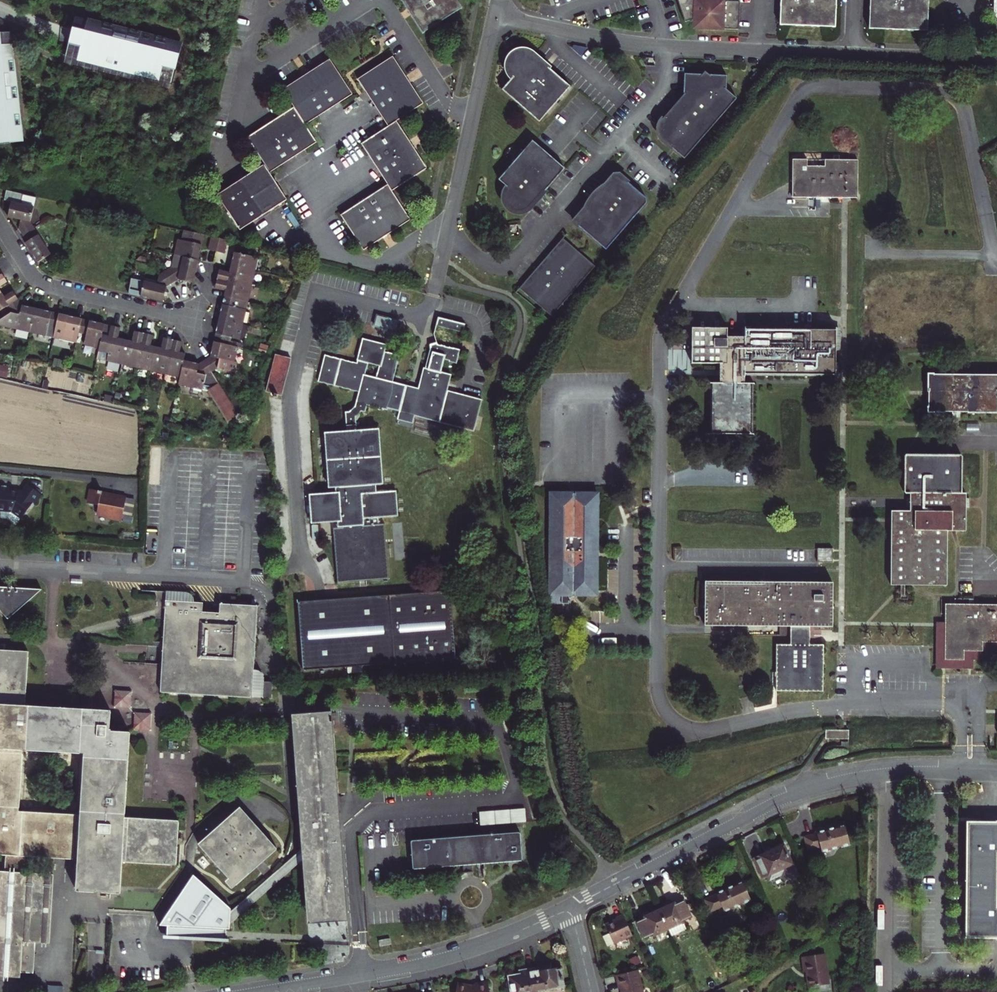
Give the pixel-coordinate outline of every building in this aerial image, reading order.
[(458,0),(403,0),(409,9),(412,14),(425,33),(463,8),(458,0)] [(708,5),(707,0),(676,0),(685,23),(695,20),(696,22),(699,26),(703,28),(705,29),(739,31),(740,2),(714,1),(714,5),(708,5)] [(780,24),(836,27),(837,0),(781,0),(780,24)] [(869,28),(927,31),(929,0),(870,0),(869,28)] [(76,17),(73,28),(86,32),(89,21),(76,17)] [(170,86),(181,44),(89,21),(86,32),(73,28),(69,44),(82,47),(78,60),(170,86)] [(0,34),(0,39),(1,47),(12,46),(11,32),(0,34)] [(24,140),(12,46),(1,47),(0,39),(0,143),(24,140)] [(65,57),(78,60),(82,47),(69,44),(65,57)] [(540,122),(571,88),(548,68),(545,72),(537,65),(537,62),(537,60),(535,58),(529,52),(525,51),(520,52),(517,53),(513,54),(510,58),(508,60),(507,63),(506,66),(506,70),(506,74),(512,79),(502,91),(540,122)] [(444,54),(440,56),(445,64),(449,62),(444,54)] [(389,127),(398,122),(425,105),(411,83),(394,57),(359,80),(389,127)] [(653,59),(643,59),(643,67),(652,68),(653,59)] [(294,109),(304,126),(352,95),(329,60),(282,91),(294,109)] [(676,102),(661,120),(659,122),(658,126),(658,130),(659,134),(660,138),(684,159),(736,98),(726,89),(726,76),(708,75),(704,71),(702,74),(684,74),(682,101),(679,104),(676,102)] [(761,76),(757,72),(750,79),(754,83),(761,76)] [(268,175),(270,174),(316,145),(304,126),(294,109),(245,140),(263,167),(268,175)] [(427,169),(410,142),(398,123),(398,122),(389,127),(362,145),(389,185),(387,186),(391,191),(392,190),(393,191),(427,169)] [(498,180),(506,187),(504,190),(503,193),(502,197),(503,201),(504,204),(506,207),(509,210),(512,212),(516,213),(520,213),(523,212),(526,211),(529,210),(531,207),(564,168),(532,140),(498,180)] [(792,197),(848,198),(857,198),(858,160),(793,160),(792,197)] [(239,232),(286,201),(268,175),(263,167),(217,196),(239,232)] [(617,175),(575,222),(605,248),(645,203),(644,198),(617,175)] [(391,191),(387,186),(341,215),(364,251),(412,219),(393,191),(392,190),(391,191)] [(12,202),(8,217),(21,220),(19,229),(23,236),(35,228),(31,222),(36,198),(7,191),(5,200),(12,202)] [(516,225),(508,226),(509,236),(517,235),(516,225)] [(51,255),(35,228),(23,236),(27,242),(26,244),(38,263),(51,255)] [(179,240),(175,255),(184,257),(199,260),(202,245),(205,235),(184,231),(182,241),(179,240)] [(209,250),(217,252),(220,239),(212,237),(209,250)] [(596,265),(564,237),(519,288),(552,316),(596,265)] [(220,239),(217,252),(225,254),(228,241),(220,239)] [(235,252),(231,267),(255,273),(259,258),(235,252)] [(172,268),(181,270),(184,257),(175,255),(172,268)] [(194,283),(199,260),(184,257),(181,270),(172,268),(166,272),(173,283),(179,280),(194,283)] [(255,273),(231,267),(230,273),(220,271),(218,280),(252,287),(255,273)] [(168,287),(173,283),(166,272),(159,277),(157,285),(145,282),(144,284),(142,297),(164,302),(168,287)] [(3,274),(0,276),(0,287),(8,282),(3,274)] [(226,291),(225,297),(248,302),(249,302),(252,287),(218,280),(216,289),(226,291)] [(129,294),(142,297),(144,284),(132,281),(129,294)] [(0,294),(0,312),(7,307),(19,300),(14,292),(5,298),(2,293),(0,294)] [(225,297),(220,319),(244,325),(247,310),(246,310),(248,302),(225,297)] [(17,330),(32,333),(37,309),(23,306),(19,300),(7,307),(11,314),(0,321),(0,326),(17,330)] [(37,309),(32,333),(47,337),(49,326),(57,327),(60,314),(37,309)] [(82,320),(60,314),(57,327),(64,329),(62,340),(77,344),(79,333),(82,320)] [(466,324),(439,317),(437,326),(464,333),(466,324)] [(244,325),(220,319),(215,342),(228,345),(229,337),(240,340),(244,325)] [(82,320),(79,333),(86,334),(83,345),(100,349),(105,325),(82,320)] [(119,328),(105,325),(100,349),(98,359),(122,364),(128,341),(116,338),(119,328)] [(745,379),(745,377),(745,375),(835,376),(836,329),(745,328),(745,337),(728,336),(728,328),(692,328),(692,363),(720,363),(720,383),(711,382),(710,434),(753,434),(754,383),(745,383),(745,379)] [(128,341),(122,364),(137,368),(145,334),(136,332),(133,342),(128,341)] [(154,336),(145,334),(137,368),(151,371),(157,348),(151,346),(154,336)] [(162,349),(157,348),(151,371),(166,374),(174,340),(165,338),(162,349)] [(482,399),(471,396),(448,390),(452,375),(442,372),(445,360),(450,361),(450,362),(457,364),(461,350),(454,348),(453,349),(439,346),(438,343),(431,345),(432,348),(427,368),(424,368),(419,388),(393,382),(400,355),(385,351),(387,344),(363,339),(358,360),(359,360),(358,363),(325,355),(319,381),(360,392),(356,407),(350,412),(346,412),(348,431),(325,433),(329,488),(336,488),(336,492),(310,495),(312,524),(338,521),(338,527),(334,527),(338,571),(339,581),(389,578),(384,523),(379,523),(379,517),(399,516),(397,491),(377,492),(377,484),(384,484),(380,428),(358,430),(356,417),(362,411),(366,412),(368,405),(388,410),(389,408),(401,411),(399,419),(414,423),(415,416),(474,431),(482,399)] [(174,340),(166,374),(181,378),(185,361),(186,354),(180,353),(183,342),(174,340)] [(59,341),(58,347),(73,350),(74,344),(59,341)] [(205,361),(212,370),(212,371),(218,367),(236,372),(239,364),(235,363),(238,347),(228,345),(215,342),(211,357),(205,361)] [(278,394),(282,395),(292,358),(276,354),(266,391),(275,394),(274,397),(278,398),(278,394)] [(200,364),(185,361),(181,378),(179,385),(204,390),(204,389),(209,390),(228,422),(239,415),(212,371),(212,370),(205,361),(200,364)] [(928,373),(928,390),(928,392),(929,392),(929,406),(928,406),(928,413),(946,413),(946,411),(953,412),(953,413),(960,413),(960,412),(968,412),(968,413),(996,413),(996,375),(934,374),(934,373),(928,373)] [(134,433),(137,417),(77,405),(74,421),(134,433)] [(892,510),(891,520),(891,521),(891,584),(947,584),(947,530),(966,530),(966,493),(962,493),(962,457),(962,455),(960,455),(960,454),(906,453),(906,455),(905,455),(904,491),(905,492),(906,492),(906,493),(910,493),(910,502),(910,510),(892,510)] [(23,516),(33,501),(35,503),(42,493),(27,484),(21,494),(18,492),(9,491),(9,486),(0,485),(0,509),(13,510),(23,516)] [(97,512),(108,515),(110,517),(111,520),(121,521),(126,496),(112,493),(112,495),(102,493),(102,491),(91,488),(88,499),(90,502),(98,504),(97,512)] [(597,495),(547,495),(547,605),(569,605),(569,602),(569,596),(580,596),(597,596),(597,495)] [(819,548),(818,562),(833,562),(833,548),(819,548)] [(706,599),(705,604),(705,606),(705,624),(780,626),(791,626),(791,635),(790,644),(777,644),(776,690),(823,691),(824,644),(809,644),(809,626),(832,626),(833,582),(769,581),(755,581),(705,580),(705,583),(702,583),(702,599),(706,599)] [(0,586),(0,610),(8,619),(41,589),(0,586)] [(451,590),(298,601),(303,669),(456,658),(451,590)] [(167,671),(162,671),(161,691),(252,697),(257,606),(220,603),(220,613),(219,621),(202,620),(203,612),(203,603),(166,600),(163,663),(167,663),(167,671)] [(945,621),(945,659),(964,659),(964,651),(983,651),(983,642),(996,642),(996,604),(945,604),(945,621)] [(219,621),(220,613),(203,612),(202,620),(219,621)] [(945,621),(936,621),(936,668),(974,668),(974,659),(993,659),(992,651),(996,651),(996,642),(983,642),(983,651),(964,651),(964,659),(945,659),(945,621)] [(791,626),(780,626),(780,630),(780,634),(791,635),(791,626)] [(54,874),(26,872),(26,864),(26,856),(78,859),(76,890),(120,893),(123,861),(176,864),(177,864),(179,820),(125,817),(129,755),(130,732),(111,730),(112,729),(110,729),(111,710),(26,705),(28,652),(0,650),(0,855),(6,855),(6,863),(5,871),(0,871),(0,976),(21,977),(21,972),(34,973),(36,942),(50,942),(54,874)] [(272,698),(273,681),(263,681),(262,697),(272,698)] [(130,690),(116,689),(114,690),(113,706),(115,707),(130,708),(131,707),(132,692),(130,690)] [(151,712),(136,711),(134,713),(134,728),(135,729),(150,730),(151,729),(152,714),(151,712)] [(336,760),(332,712),(308,714),(309,722),(293,724),(296,762),(305,762),(305,768),(297,769),(297,770),(291,770),(293,783),(295,790),(296,795),(299,803),(304,812),(300,813),(302,841),(312,833),(318,919),(348,917),(341,833),(339,831),(336,833),(335,814),(340,813),(336,767),(329,767),(328,760),(336,760)] [(308,714),(293,715),(293,724),(309,722),(308,714)] [(849,729),(826,729),(826,738),(849,738),(849,729)] [(232,887),(277,848),(241,807),(199,844),(229,878),(226,880),(232,887)] [(525,811),(478,812),(478,826),(525,824),(525,811)] [(967,820),(967,937),(996,937),(996,820),(967,820)] [(849,839),(845,824),(804,835),(807,848),(820,844),(821,846),(849,839)] [(520,831),(411,839),(413,868),(463,864),(464,868),(473,868),(473,864),(522,860),(520,831)] [(318,919),(312,833),(302,841),(303,849),(304,858),(308,920),(318,919)] [(786,879),(797,873),(783,843),(753,856),(762,876),(769,873),(771,877),(783,872),(786,879)] [(230,914),(228,925),(304,858),(303,849),(230,914)] [(197,872),(159,918),(166,919),(164,932),(222,941),(224,929),(227,929),(228,925),(230,914),(230,909),(197,872)] [(743,880),(704,898),(710,910),(722,905),(724,907),(750,895),(743,880)] [(683,898),(660,909),(667,924),(670,931),(685,925),(682,918),(691,914),(683,898)] [(660,909),(636,919),(644,935),(667,924),(660,909)] [(632,932),(622,911),(615,914),(617,916),(605,922),(609,931),(603,934),(608,943),(632,932)] [(391,937),(379,940),(380,945),(392,943),(391,937)] [(809,954),(810,961),(826,959),(825,952),(809,954)] [(830,982),(826,959),(810,961),(803,962),(804,970),(806,970),(809,986),(830,982)] [(550,962),(534,965),(539,989),(564,985),(561,967),(551,968),(550,962)] [(539,989),(534,965),(521,968),(521,971),(507,974),(510,991),(539,991),(539,989)] [(615,972),(618,987),(620,987),(622,991),(643,991),(637,968),(615,972)] [(457,979),(455,991),(490,991),(488,979),(475,981),(475,982),(475,983),(472,983),(469,983),(468,981),(457,979)]
